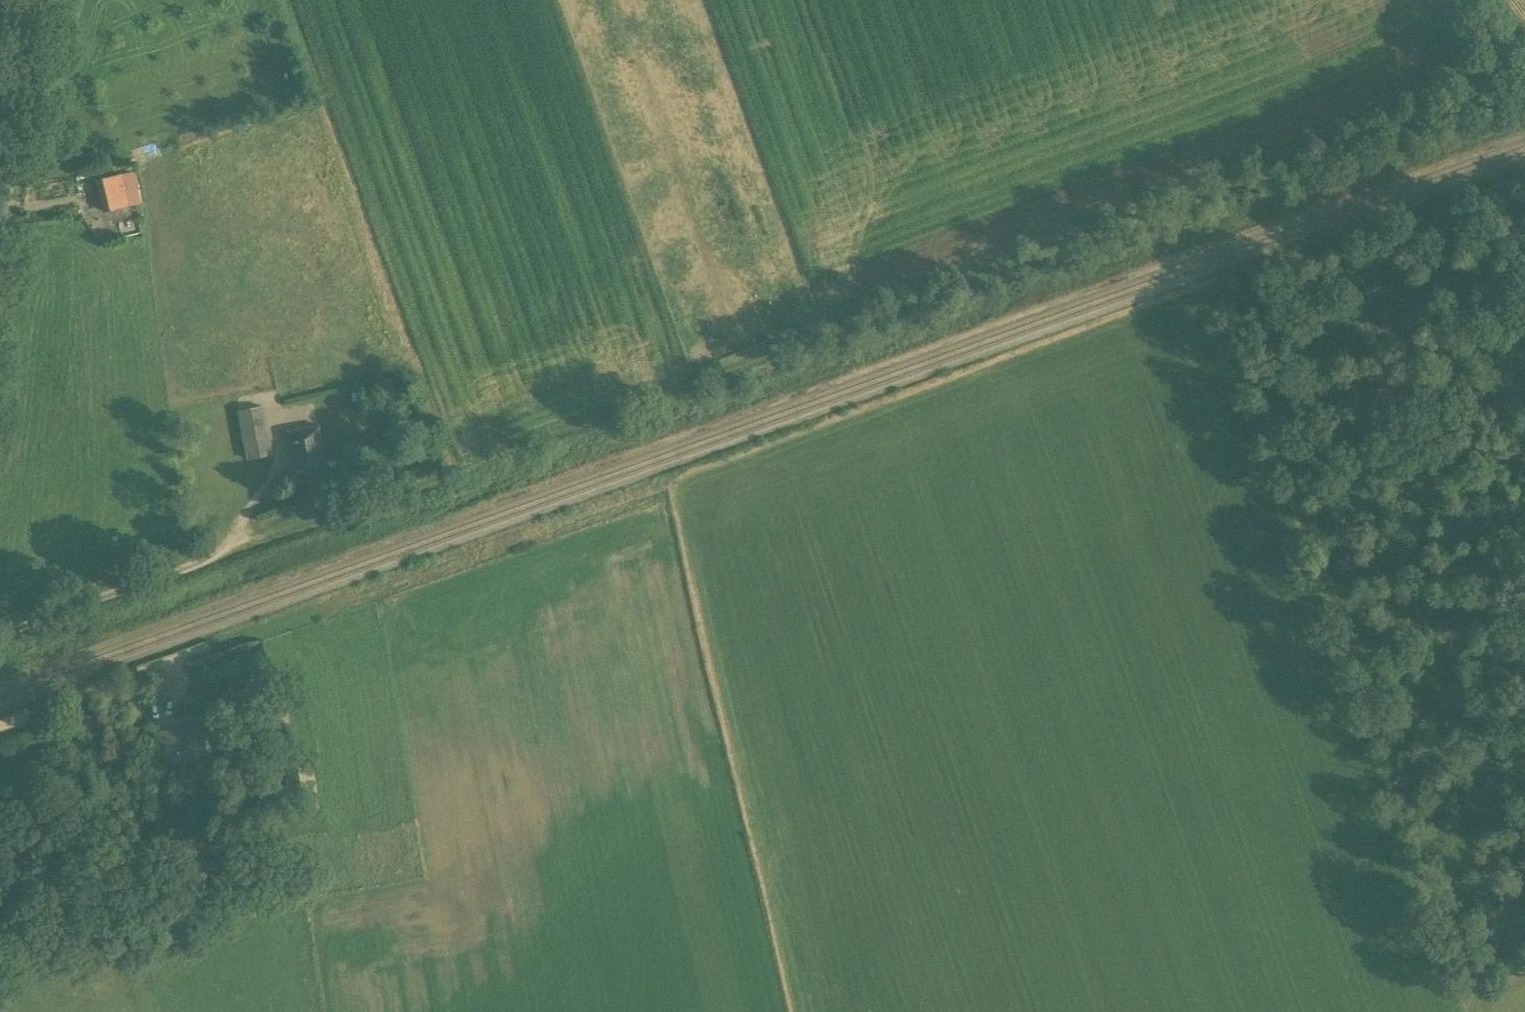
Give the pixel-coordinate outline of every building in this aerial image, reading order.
[(127,208),(120,177),(98,182),(105,213),(127,208)] [(246,460),(273,455),(264,405),(237,411),(246,460)] [(295,470),(324,465),(317,428),(289,433),(295,470)] [(203,725),(153,732),(159,768),(208,760),(203,725)] [(309,799),(304,756),(286,758),(292,809),(308,807),(307,799),(309,799)]
